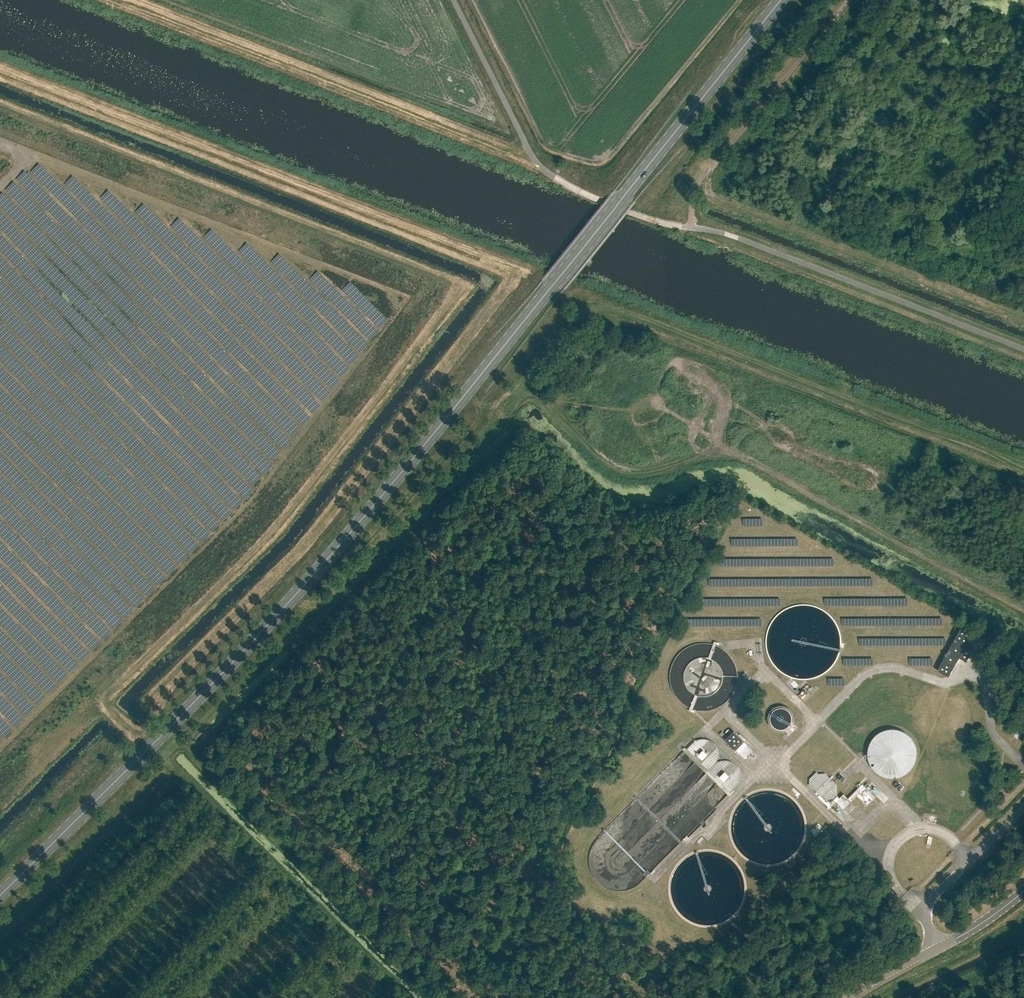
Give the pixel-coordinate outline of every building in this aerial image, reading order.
[(0,258),(0,433),(13,437),(15,312),(46,393),(73,421),(85,385),(86,366),(126,406),(154,326),(142,315),(130,282),(161,313),(194,314),(187,297),(200,297),(138,235),(149,262),(118,252),(123,238),(66,237),(67,185),(30,184),(5,256),(0,258)] [(960,627),(937,670),(950,677),(960,658),(967,662),(973,652),(966,648),(973,634),(960,627)] [(914,765),(916,761),(916,756),(916,751),(916,747),(914,742),(911,738),(908,735),(904,732),(899,730),(895,729),(890,729),(885,730),(881,732),(877,735),(873,738),(871,742),(869,746),(868,751),(868,756),(869,761),(871,765),(873,769),(877,772),(881,775),(885,777),(890,778),(895,778),(899,777),(904,775),(908,772),(911,769),(914,765)] [(745,742),(734,731),(726,740),(736,751),(745,742)] [(699,737),(605,828),(649,873),(672,851),(674,851),(713,813),(713,810),(730,794),(690,752),(698,752),(706,760),(707,766),(712,765),(717,770),(724,763),(720,758),(718,747),(708,736),(699,737)] [(856,787),(844,798),(840,794),(837,798),(844,806),(855,795),(865,806),(876,796),(865,785),(859,790),(856,787)]
